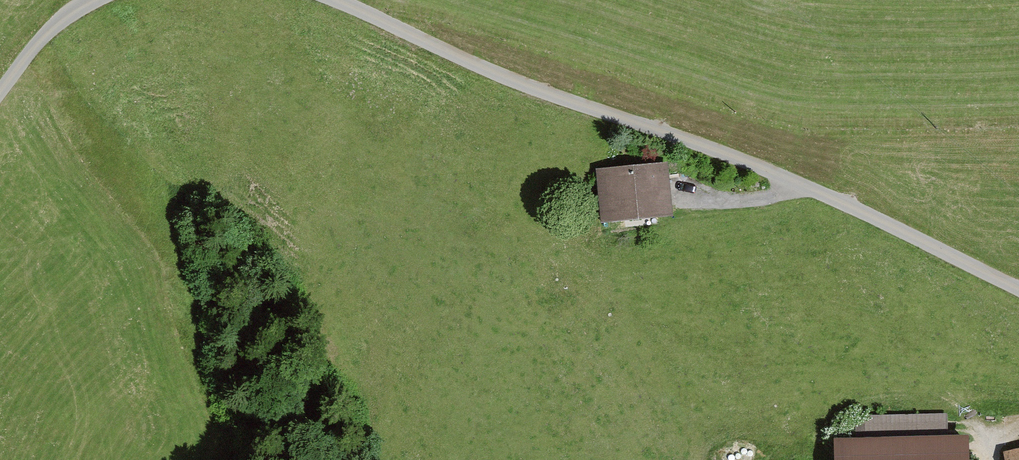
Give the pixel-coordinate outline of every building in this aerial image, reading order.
[(606,212),(661,207),(658,173),(658,172),(657,167),(603,172),(606,212)] [(950,404),(863,408),(864,426),(951,422),(950,404)] [(948,424),(897,426),(898,435),(948,434),(948,424)] [(968,435),(834,440),(834,459),(969,459),(968,435)] [(1001,452),(1003,459),(1018,459),(1018,448),(1001,452)]
